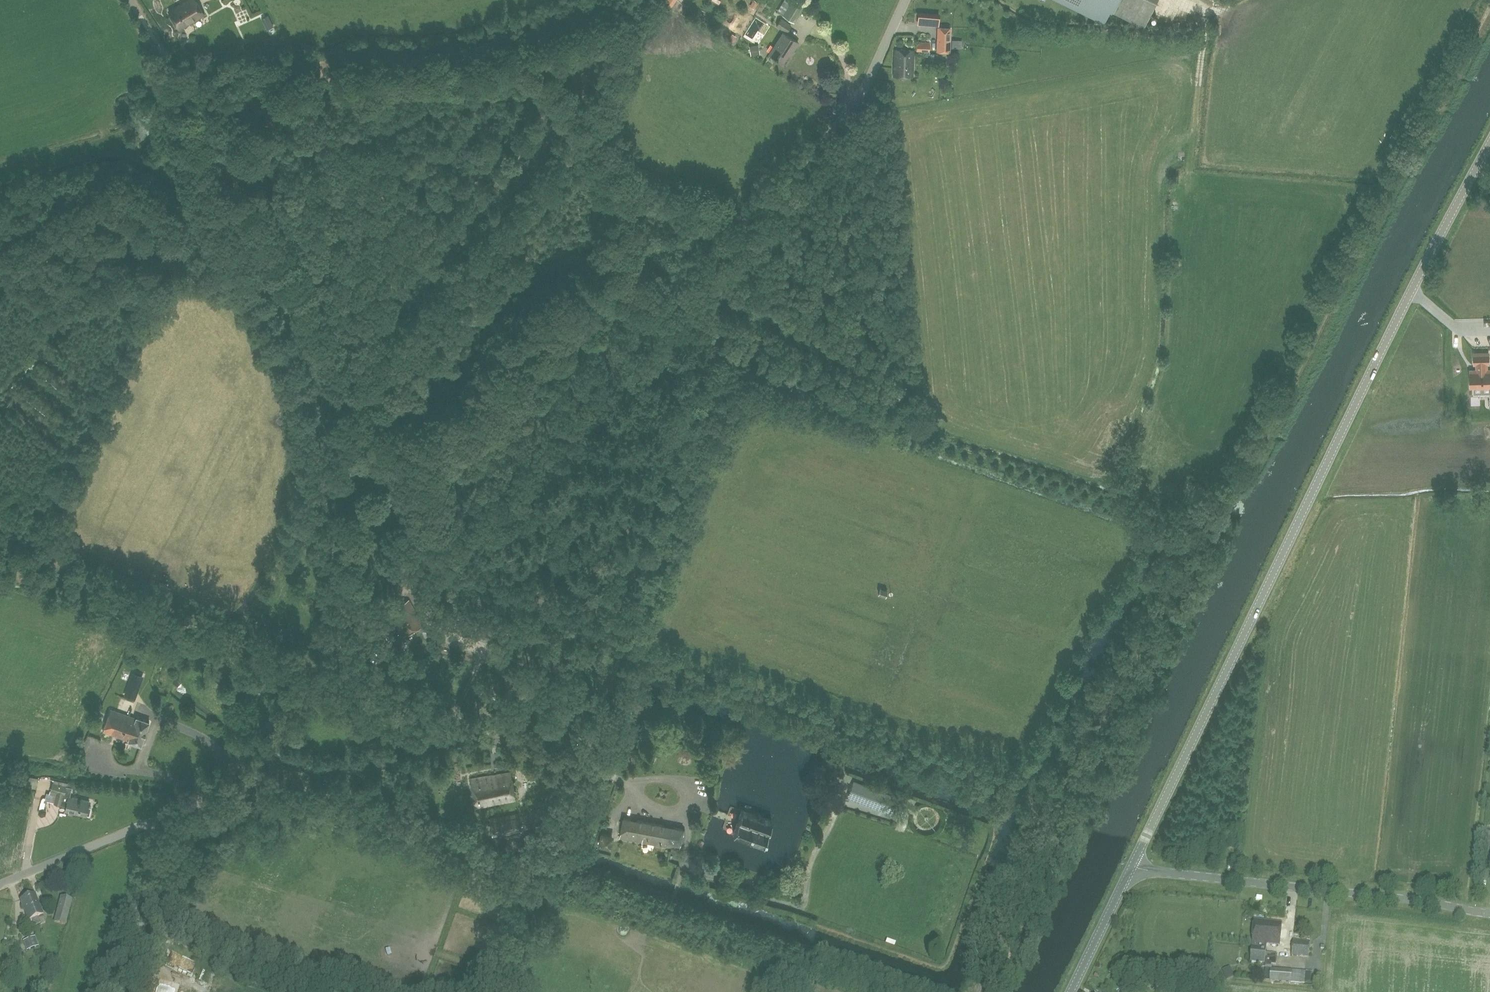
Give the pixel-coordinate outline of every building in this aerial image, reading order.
[(169,11),(180,29),(204,15),(195,0),(187,0),(169,11)] [(805,6),(795,0),(792,0),(782,16),(794,23),(805,6)] [(1104,22),(1110,10),(1144,26),(1157,0),(1059,0),(1104,22)] [(658,7),(665,12),(668,7),(660,2),(658,7)] [(268,16),(262,19),(264,24),(271,21),(268,16)] [(791,24),(780,18),(776,25),(786,32),(791,24)] [(938,26),(936,51),(950,52),(951,27),(938,26)] [(782,33),(769,54),(782,62),(790,50),(792,51),(798,43),(782,33)] [(766,41),(757,43),(760,51),(769,48),(766,41)] [(929,41),(916,41),(916,50),(924,50),(924,55),(929,55),(929,41)] [(759,53),(757,45),(749,46),(751,55),(759,53)] [(895,49),(894,76),(912,76),(913,50),(895,49)] [(1487,369),(1486,363),(1489,363),(1488,352),(1474,352),(1474,363),(1476,363),(1477,369),(1470,370),(1471,387),(1474,387),(1489,386),(1489,369),(1487,369)] [(124,697),(133,700),(142,677),(133,673),(124,697)] [(128,739),(135,719),(110,710),(103,731),(128,739)] [(135,719),(128,739),(128,740),(141,745),(149,723),(136,718),(135,719)] [(476,807),(515,800),(510,772),(470,780),(476,807)] [(846,798),(903,819),(909,801),(853,780),(846,798)] [(65,810),(86,816),(89,801),(69,796),(71,787),(52,782),(50,790),(49,790),(49,793),(46,792),(44,800),(41,799),(41,801),(40,801),(38,813),(41,816),(45,815),(46,810),(44,808),(46,807),(47,801),(54,803),(60,804),(61,803),(66,804),(65,810)] [(734,834),(763,844),(771,822),(742,811),(734,834)] [(493,836),(521,832),(517,814),(490,818),(493,836)] [(619,838),(680,849),(683,829),(623,819),(619,838)] [(610,848),(613,834),(600,831),(597,845),(610,848)] [(35,893),(27,896),(35,917),(35,918),(38,917),(42,915),(43,914),(35,893)] [(35,917),(27,896),(20,899),(28,920),(31,919),(34,926),(40,923),(38,919),(38,917),(35,918),(35,917)] [(66,924),(72,900),(63,897),(56,922),(66,924)] [(1282,923),(1254,920),(1252,944),(1280,946),(1282,923)] [(38,945),(35,936),(23,941),(27,950),(38,945)] [(1293,940),(1291,956),(1309,957),(1310,941),(1293,940)] [(1266,948),(1252,947),(1251,962),(1263,963),(1263,967),(1271,968),(1271,965),(1276,965),(1277,954),(1265,953),(1266,948)] [(1304,964),(1304,971),(1292,971),(1292,970),(1271,969),(1270,981),(1291,983),(1305,984),(1312,984),(1313,964),(1304,964)] [(1222,970),(1226,979),(1234,976),(1229,966),(1222,970)]
